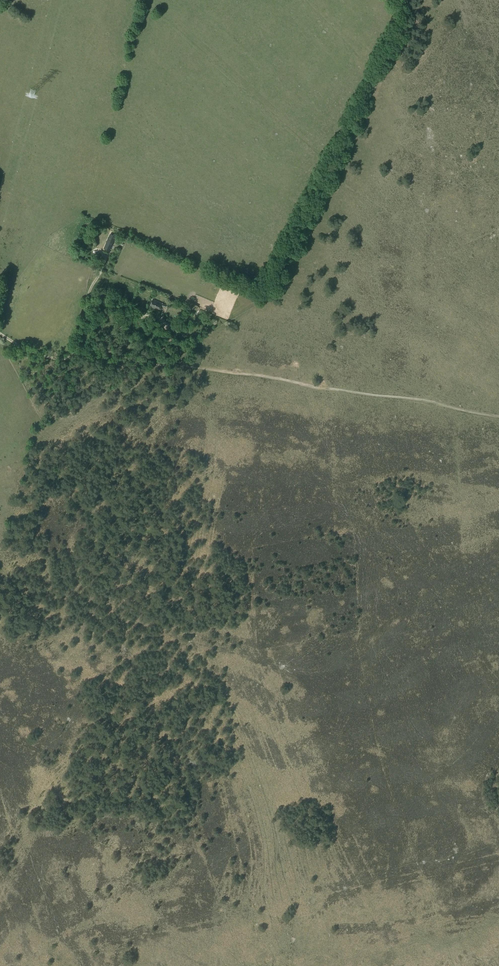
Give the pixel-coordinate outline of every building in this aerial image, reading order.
[(115,236),(110,234),(104,248),(109,251),(115,236)] [(165,305),(162,303),(153,299),(150,306),(159,310),(161,306),(164,307),(165,305)] [(175,324),(173,331),(179,333),(181,326),(175,324)]
